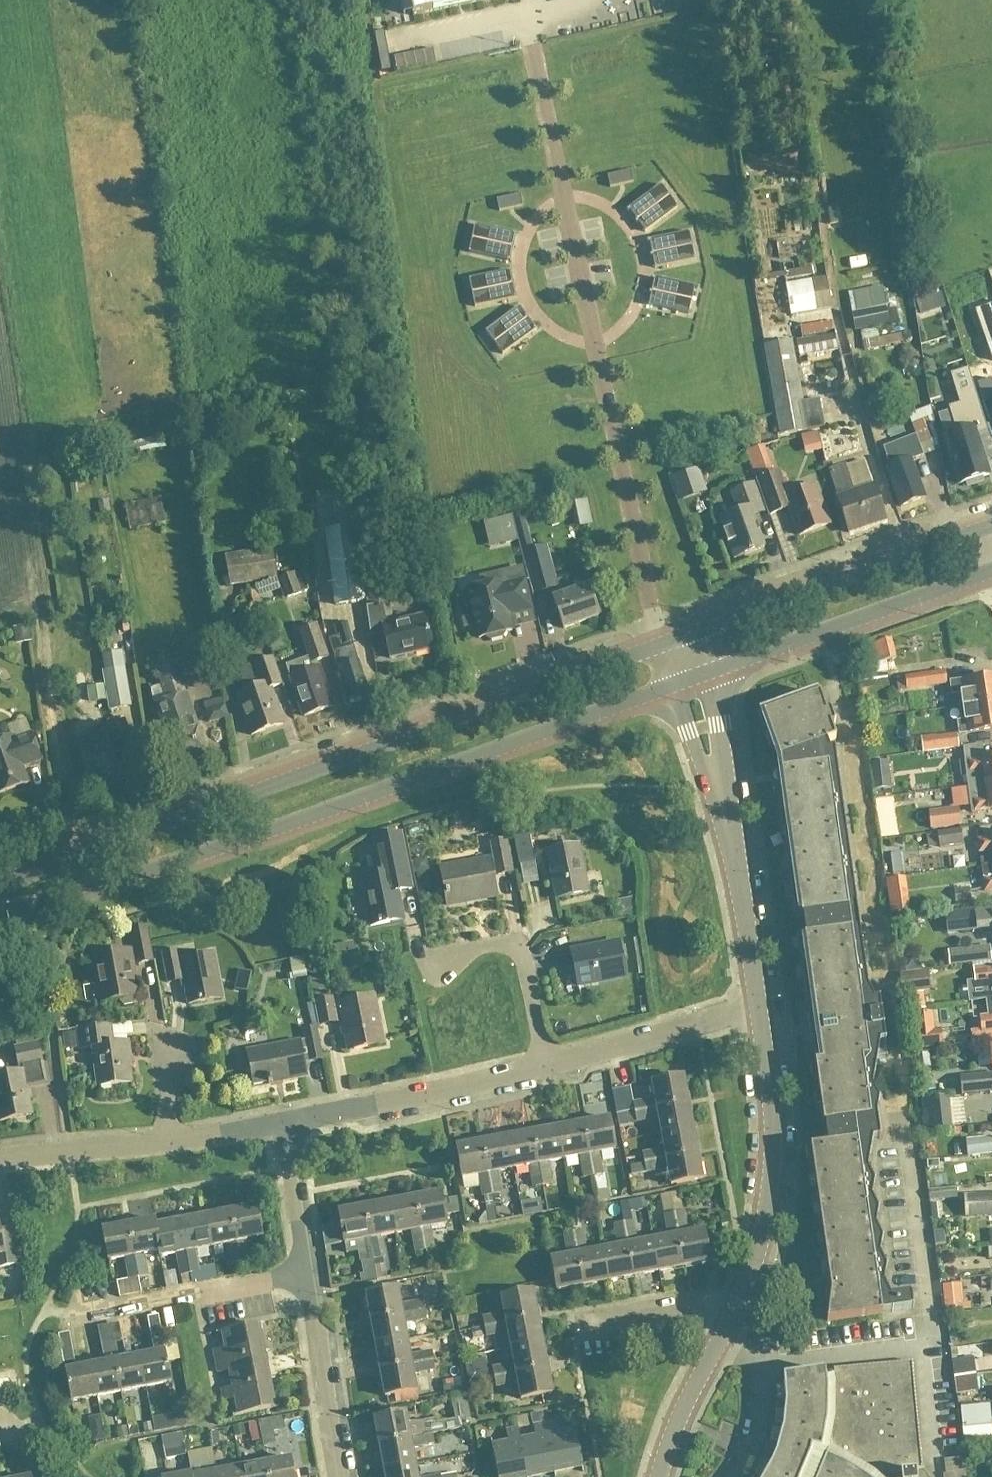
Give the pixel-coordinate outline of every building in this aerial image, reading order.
[(412,18),(495,0),(408,0),(412,18)] [(392,25),(399,53),(423,48),(416,20),(392,25)] [(381,36),(371,38),(380,78),(390,75),(381,36)] [(609,189),(633,184),(630,172),(606,178),(609,189)] [(636,222),(668,198),(660,187),(625,212),(627,214),(629,213),(636,222)] [(498,213),(522,208),(519,196),(496,201),(498,213)] [(634,223),(636,226),(637,225),(644,234),(677,209),(668,198),(636,222),(634,223)] [(471,240),(511,250),(512,250),(513,247),(511,247),(514,235),(474,226),(471,240)] [(647,245),(649,245),(651,256),(691,248),(688,234),(646,242),(647,245)] [(509,264),(510,261),(508,260),(511,250),(471,240),(468,254),(509,264)] [(649,259),(651,258),(654,270),(694,262),(691,248),(651,256),(649,256),(649,259)] [(512,286),(511,284),(510,284),(507,273),(467,281),(470,295),(510,287),(512,286)] [(651,282),(653,282),(651,293),(690,302),(694,288),(652,279),(651,282)] [(830,309),(825,280),(784,287),(789,316),(830,309)] [(515,300),(514,297),(512,298),(510,287),(470,295),(473,309),(515,300)] [(991,304),(991,288),(984,291),(989,306),(991,304)] [(648,296),(650,296),(648,307),(687,316),(690,302),(651,293),(649,293),(648,296)] [(924,300),(916,302),(920,316),(928,313),(924,300)] [(974,311),(991,361),(991,305),(974,311)] [(493,345),(526,321),(527,320),(526,317),(524,319),(517,309),(484,333),(493,345)] [(854,332),(888,325),(885,309),(851,316),(854,332)] [(534,329),(532,330),(526,321),(493,345),(501,356),(536,331),(534,329)] [(795,341),(798,357),(837,350),(834,334),(795,341)] [(792,433),(807,430),(802,403),(791,341),(763,346),(779,435),(792,433)] [(955,434),(943,438),(958,486),(965,484),(966,488),(982,482),(981,479),(988,477),(975,437),(987,433),(967,370),(949,376),(958,405),(947,409),(949,412),(955,434)] [(990,380),(976,385),(990,426),(991,426),(991,386),(990,380)] [(818,400),(802,403),(807,430),(823,427),(818,400)] [(910,461),(923,457),(916,438),(883,450),(890,469),(886,471),(900,508),(925,499),(910,461)] [(757,473),(774,467),(767,445),(749,451),(757,473)] [(844,469),(831,473),(836,490),(835,490),(838,500),(837,500),(847,534),(884,522),(873,488),(853,495),(844,469)] [(769,517),(789,510),(799,537),(829,526),(815,488),(788,498),(779,473),(756,481),(769,517)] [(738,515),(719,521),(733,560),(763,550),(751,517),(763,513),(753,486),(730,494),(738,515)] [(160,499),(124,505),(129,530),(164,524),(160,499)] [(577,506),(582,526),(594,523),(589,503),(577,506)] [(490,530),(495,545),(515,538),(510,523),(490,530)] [(323,530),(334,605),(364,600),(354,526),(323,530)] [(277,579),(272,548),(224,556),(228,588),(247,585),(247,584),(277,579)] [(533,597),(551,591),(555,601),(553,602),(563,631),(599,619),(588,589),(570,596),(565,581),(550,586),(540,551),(521,557),(533,597)] [(377,558),(361,560),(364,589),(381,587),(377,558)] [(276,580),(277,584),(283,600),(302,593),(295,573),(276,580)] [(483,590),(466,593),(475,642),(482,641),(487,644),(499,642),(502,637),(509,636),(504,612),(528,608),(524,586),(523,587),(521,575),(481,582),(483,590)] [(370,639),(385,637),(389,661),(431,652),(426,630),(424,631),(421,618),(385,625),(381,606),(366,608),(370,639)] [(550,617),(540,620),(545,636),(555,633),(550,617)] [(299,676),(290,679),(303,718),(330,709),(314,663),(327,658),(316,625),(298,631),(308,660),(295,664),(299,676)] [(368,697),(352,648),(345,625),(333,628),(337,638),(327,641),(332,654),(348,703),(368,697)] [(880,659),(899,657),(896,637),(878,639),(880,659)] [(153,665),(161,689),(154,692),(157,707),(168,737),(160,740),(169,766),(206,753),(181,679),(197,673),(190,652),(153,665)] [(272,660),(239,671),(246,693),(236,697),(250,737),(282,726),(270,690),(281,686),(272,660)] [(871,665),(873,674),(887,672),(885,663),(871,665)] [(131,708),(124,668),(101,672),(104,686),(106,701),(108,711),(131,708)] [(903,677),(905,690),(905,691),(946,685),(944,671),(903,677)] [(991,703),(991,677),(950,683),(951,696),(961,695),(963,707),(991,703)] [(103,686),(85,688),(87,703),(106,701),(104,686),(103,686)] [(868,1141),(878,1141),(880,1140),(877,1116),(876,1116),(878,1102),(871,1088),(876,1059),(886,1057),(878,1001),(873,1002),(866,988),(859,932),(860,932),(856,907),(855,907),(833,751),(829,752),(826,744),(835,740),(830,727),(833,726),(834,725),(830,712),(828,713),(825,714),(819,695),(801,701),(802,703),(803,703),(804,707),(781,715),(779,711),(780,711),(780,709),(762,716),(778,761),(780,772),(773,773),(773,776),(779,775),(781,785),(775,786),(777,804),(783,803),(785,814),(779,815),(781,833),(787,832),(789,842),(783,843),(785,861),(791,860),(793,871),(787,872),(789,890),(795,889),(797,899),(791,900),(793,918),(802,917),(805,937),(796,939),(797,941),(802,940),(804,951),(798,952),(805,1005),(809,1004),(811,1017),(806,1018),(806,1019),(811,1018),(812,1023),(804,1024),(805,1033),(806,1041),(814,1040),(815,1045),(810,1045),(810,1046),(815,1046),(816,1051),(812,1051),(819,1097),(824,1096),(826,1107),(820,1108),(823,1125),(824,1125),(827,1147),(809,1148),(810,1151),(816,1150),(817,1161),(811,1161),(814,1180),(820,1179),(821,1189),(815,1190),(818,1208),(824,1207),(825,1218),(819,1218),(822,1237),(828,1236),(829,1246),(823,1247),(826,1265),(832,1264),(833,1275),(827,1275),(830,1293),(830,1294),(836,1295),(834,1305),(828,1304),(826,1323),(881,1315),(881,1314),(912,1310),(910,1295),(889,1298),(883,1285),(885,1270),(879,1256),(881,1241),(875,1228),(877,1213),(871,1199),(873,1184),(867,1170),(868,1141)] [(203,704),(205,711),(204,711),(207,724),(227,718),(224,705),(223,706),(220,699),(203,704)] [(963,707),(964,721),(957,722),(959,734),(991,729),(991,703),(963,707)] [(106,727),(119,784),(138,777),(132,762),(137,760),(123,721),(106,727)] [(119,784),(106,727),(83,735),(103,789),(119,784)] [(920,739),(922,753),(957,749),(955,734),(920,739)] [(0,742),(0,795),(27,785),(21,769),(40,762),(31,736),(12,743),(10,738),(0,742)] [(970,787),(991,784),(991,758),(966,762),(970,787)] [(869,763),(871,790),(889,789),(886,761),(869,763)] [(970,787),(973,813),(991,810),(991,784),(970,787)] [(889,803),(877,805),(881,836),(893,834),(889,803)] [(960,826),(958,809),(930,813),(932,829),(960,826)] [(938,849),(962,845),(960,830),(936,834),(938,849)] [(529,835),(514,839),(519,866),(535,863),(529,835)] [(403,922),(397,894),(411,892),(400,836),(373,842),(380,877),(356,882),(360,901),(365,901),(370,929),(403,922)] [(979,853),(991,852),(991,840),(977,842),(979,853)] [(440,870),(447,908),(495,899),(491,876),(497,875),(497,877),(510,874),(504,842),(490,844),(494,860),(440,870)] [(588,894),(578,846),(546,853),(555,900),(588,894)] [(982,880),(984,893),(991,891),(991,879),(982,880)] [(968,888),(953,891),(954,903),(970,901),(968,888)] [(971,918),(972,932),(991,930),(991,915),(971,918)] [(145,928),(130,931),(137,967),(151,964),(145,928)] [(63,945),(64,954),(75,952),(74,943),(63,945)] [(570,952),(577,989),(624,979),(617,943),(570,952)] [(948,953),(949,967),(990,962),(988,948),(948,953)] [(130,952),(92,959),(101,1005),(119,1002),(120,1006),(123,1008),(134,1006),(136,1003),(135,999),(136,998),(130,968),(133,968),(130,952)] [(176,953),(161,956),(167,985),(183,982),(188,1007),(220,1001),(212,956),(178,962),(176,953)] [(347,953),(308,961),(312,980),(351,972),(347,953)] [(987,1001),(991,1000),(991,970),(974,972),(976,985),(985,984),(987,1001)] [(930,988),(928,972),(900,975),(902,991),(930,988)] [(315,1004),(320,1028),(341,1023),(347,1053),(382,1046),(372,999),(332,1007),(331,1001),(315,1004)] [(987,1001),(989,1017),(980,1018),(982,1032),(991,1031),(991,1000),(987,1001)] [(904,1027),(901,1011),(893,1012),(895,1028),(904,1027)] [(914,1051),(942,1048),(940,1029),(934,1029),(932,1012),(911,1015),(913,1033),(912,1033),(914,1051)] [(76,1032),(78,1051),(91,1049),(97,1088),(131,1084),(129,1068),(130,1068),(127,1044),(113,1046),(110,1027),(76,1032)] [(315,1030),(311,1031),(302,1033),(304,1043),(246,1055),(253,1087),(267,1084),(267,1087),(305,1079),(302,1065),(321,1061),(315,1030)] [(75,1050),(74,1034),(62,1035),(63,1052),(75,1050)] [(13,1048),(17,1070),(42,1064),(38,1042),(32,1044),(30,1038),(16,1041),(18,1046),(13,1048)] [(0,1077),(0,1123),(30,1117),(27,1100),(30,1100),(24,1072),(0,1077)] [(960,1097),(991,1093),(991,1074),(958,1078),(960,1097)] [(632,1104),(634,1111),(634,1114),(687,1103),(682,1077),(650,1083),(654,1100),(632,1104)] [(921,1102),(925,1132),(952,1129),(949,1098),(921,1102)] [(692,1128),(687,1103),(634,1114),(636,1123),(657,1119),(660,1135),(692,1128)] [(583,1123),(593,1175),(602,1174),(598,1152),(614,1149),(608,1118),(583,1123)] [(583,1123),(557,1128),(564,1160),(580,1157),(584,1177),(593,1175),(583,1123)] [(557,1128),(532,1132),(543,1186),(552,1184),(548,1163),(564,1160),(557,1128)] [(697,1153),(692,1128),(660,1135),(663,1150),(642,1154),(644,1164),(697,1153)] [(532,1132),(507,1137),(513,1169),(529,1166),(533,1187),(543,1186),(532,1132)] [(507,1137),(482,1142),(492,1196),(501,1194),(497,1172),(513,1169),(507,1137)] [(966,1142),(968,1156),(991,1153),(991,1139),(966,1142)] [(492,1196),(482,1142),(456,1147),(462,1179),(478,1176),(482,1197),(492,1196)] [(697,1153),(644,1164),(646,1173),(667,1169),(670,1185),(702,1178),(697,1153)] [(646,1173),(644,1164),(630,1167),(631,1176),(646,1173)] [(440,1192),(414,1197),(425,1251),(434,1249),(430,1227),(446,1224),(445,1217),(458,1214),(455,1199),(442,1202),(440,1192)] [(964,1218),(991,1217),(991,1194),(962,1196),(964,1218)] [(414,1197),(389,1202),(396,1233),(412,1230),(416,1253),(425,1251),(414,1197)] [(890,1204),(897,1218),(912,1212),(905,1197),(890,1204)] [(389,1202),(364,1206),(375,1260),(384,1259),(379,1236),(396,1233),(389,1202)] [(359,1250),(361,1263),(375,1260),(364,1206),(339,1211),(346,1253),(359,1250)] [(231,1212),(240,1265),(250,1263),(245,1242),(262,1239),(256,1207),(231,1212)] [(674,1213),(684,1266),(710,1261),(704,1230),(688,1233),(684,1211),(674,1213)] [(240,1265),(231,1212),(205,1217),(211,1248),(227,1245),(231,1267),(240,1265)] [(684,1266),(674,1213),(664,1215),(669,1237),(653,1240),(659,1271),(684,1266)] [(211,1248),(205,1217),(180,1222),(190,1275),(199,1273),(195,1252),(211,1248)] [(154,1227),(155,1227),(153,1221),(128,1226),(138,1279),(148,1277),(143,1256),(159,1252),(154,1227)] [(659,1271),(653,1240),(637,1243),(633,1221),(623,1223),(633,1276),(659,1271)] [(180,1222),(155,1227),(154,1227),(159,1252),(160,1258),(176,1255),(181,1277),(190,1275),(180,1222)] [(633,1276),(623,1223),(613,1225),(618,1247),(602,1250),(608,1281),(633,1276)] [(138,1279),(128,1226),(102,1231),(108,1262),(125,1259),(129,1280),(138,1279)] [(608,1281),(602,1250),(587,1253),(582,1230),(573,1232),(583,1286),(608,1281)] [(583,1286),(573,1232),(563,1234),(568,1256),(551,1260),(557,1291),(583,1286)] [(20,1266),(15,1238),(1,1240),(0,1233),(0,1270),(20,1266)] [(948,1287),(949,1311),(968,1310),(967,1286),(948,1287)] [(371,1321),(425,1311),(423,1302),(402,1306),(399,1289),(366,1295),(371,1321)] [(484,1328),(537,1317),(532,1292),(500,1298),(504,1315),(482,1319),(484,1328)] [(425,1311),(371,1321),(376,1346),(407,1340),(404,1324),(427,1320),(425,1311)] [(542,1342),(537,1317),(484,1328),(486,1338),(507,1334),(510,1349),(542,1342)] [(215,1363),(265,1353),(259,1325),(221,1332),(224,1349),(213,1351),(215,1363)] [(139,1357),(145,1389),(170,1384),(160,1333),(150,1335),(154,1354),(139,1357)] [(407,1340),(376,1346),(380,1371),(434,1362),(432,1353),(410,1357),(407,1340)] [(121,1341),(111,1343),(113,1355),(124,1353),(121,1341)] [(494,1378),(547,1368),(542,1342),(510,1349),(513,1365),(492,1369),(494,1378)] [(111,1343),(100,1345),(103,1357),(113,1355),(111,1343)] [(71,1351),(61,1353),(63,1365),(74,1363),(71,1351)] [(232,1388),(270,1381),(265,1353),(215,1363),(217,1374),(228,1372),(231,1388),(232,1388)] [(114,1362),(120,1394),(145,1389),(139,1357),(125,1360),(114,1362)] [(966,1360),(950,1362),(953,1378),(969,1376),(966,1360)] [(90,1367),(96,1399),(120,1394),(114,1362),(104,1364),(90,1367)] [(434,1362),(380,1371),(385,1397),(416,1392),(413,1375),(435,1371),(434,1362)] [(761,1461),(758,1469),(753,1476),(922,1476),(921,1476),(922,1476),(912,1363),(833,1370),(833,1382),(826,1383),(824,1371),(783,1377),(783,1391),(776,1391),(775,1390),(774,1390),(774,1399),(774,1408),(774,1415),(772,1427),(770,1439),(767,1446),(765,1454),(761,1461)] [(90,1367),(75,1370),(64,1372),(70,1404),(96,1399),(90,1367)] [(547,1368),(494,1378),(496,1388),(517,1384),(520,1399),(552,1393),(547,1368)] [(969,1376),(953,1378),(955,1394),(971,1392),(969,1376)] [(232,1388),(231,1388),(220,1390),(223,1402),(234,1400),(238,1417),(276,1409),(270,1381),(232,1388)] [(374,1419),(379,1445),(432,1435),(467,1428),(465,1421),(470,1420),(466,1395),(451,1398),(456,1421),(436,1425),(435,1421),(408,1426),(405,1413),(374,1419)] [(988,1411),(961,1413),(964,1446),(991,1443),(988,1411)] [(531,1415),(533,1426),(544,1424),(541,1413),(531,1415)] [(271,1434),(269,1421),(257,1423),(262,1448),(274,1445),(271,1434)] [(544,1424),(553,1473),(581,1468),(574,1430),(558,1433),(556,1422),(544,1424)] [(544,1424),(533,1426),(535,1438),(519,1441),(525,1476),(532,1476),(553,1473),(544,1424)] [(519,1441),(517,1429),(505,1431),(507,1443),(490,1446),(496,1476),(525,1476),(519,1441)] [(432,1435),(379,1445),(383,1470),(415,1465),(412,1449),(433,1445),(432,1435)] [(963,1459),(943,1462),(945,1475),(942,1476),(943,1476),(965,1476),(963,1459)] [(267,1476),(293,1476),(290,1460),(265,1464),(267,1476)] [(215,1473),(214,1463),(189,1468),(190,1476),(216,1476),(215,1473)] [(241,1476),(267,1476),(265,1464),(240,1469),(241,1476)] [(415,1465),(383,1470),(385,1476),(417,1476),(415,1465)] [(240,1469),(215,1473),(216,1476),(241,1476),(240,1469)]
